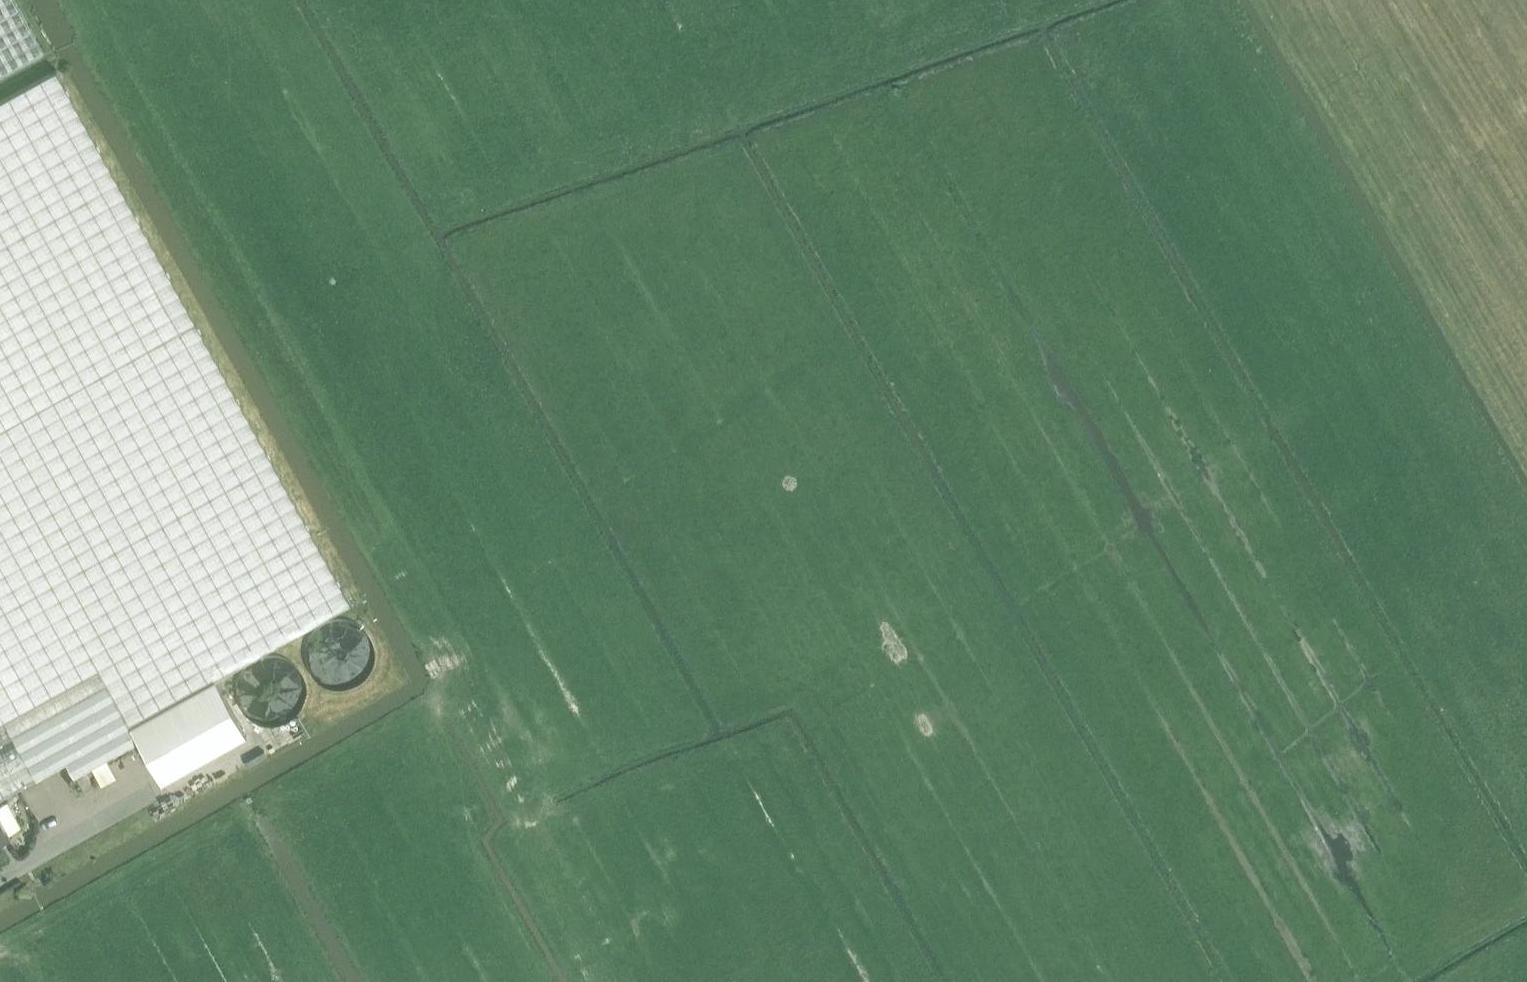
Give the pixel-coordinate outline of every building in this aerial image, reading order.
[(44,51),(16,0),(0,0),(0,75),(44,51)] [(65,762),(73,776),(76,774),(85,769),(138,740),(162,782),(246,734),(215,679),(352,603),(56,67),(0,98),(0,798),(65,762)] [(369,634),(365,629),(361,625),(356,622),(350,620),(344,619),(338,619),(333,620),(327,622),(322,624),(317,628),(313,632),(309,637),(307,643),(306,648),(305,654),(306,660),(307,666),(310,672),(313,677),(317,681),(322,684),(327,687),(333,689),(339,690),(345,689),(351,688),(357,686),(362,682),(366,678),(370,674),(373,668),(375,663),(376,657),(376,651),(374,645),(372,639),(369,634)] [(300,670),(296,666),(292,662),(287,659),(281,657),(276,656),(270,655),(264,656),(259,658),(253,661),(249,664),(245,668),(241,673),(239,679),(238,684),(237,690),(238,696),(239,702),(242,707),(245,712),(249,716),(254,720),(259,723),(265,724),(271,725),(277,725),(282,723),(288,721),(293,718),(297,714),(301,709),(304,704),(306,698),(307,693),(306,687),(305,681),(303,675),(300,670)] [(93,783),(85,769),(76,774),(84,788),(93,783)] [(9,833),(9,831),(20,825),(8,800),(0,805),(0,838),(9,833)]
